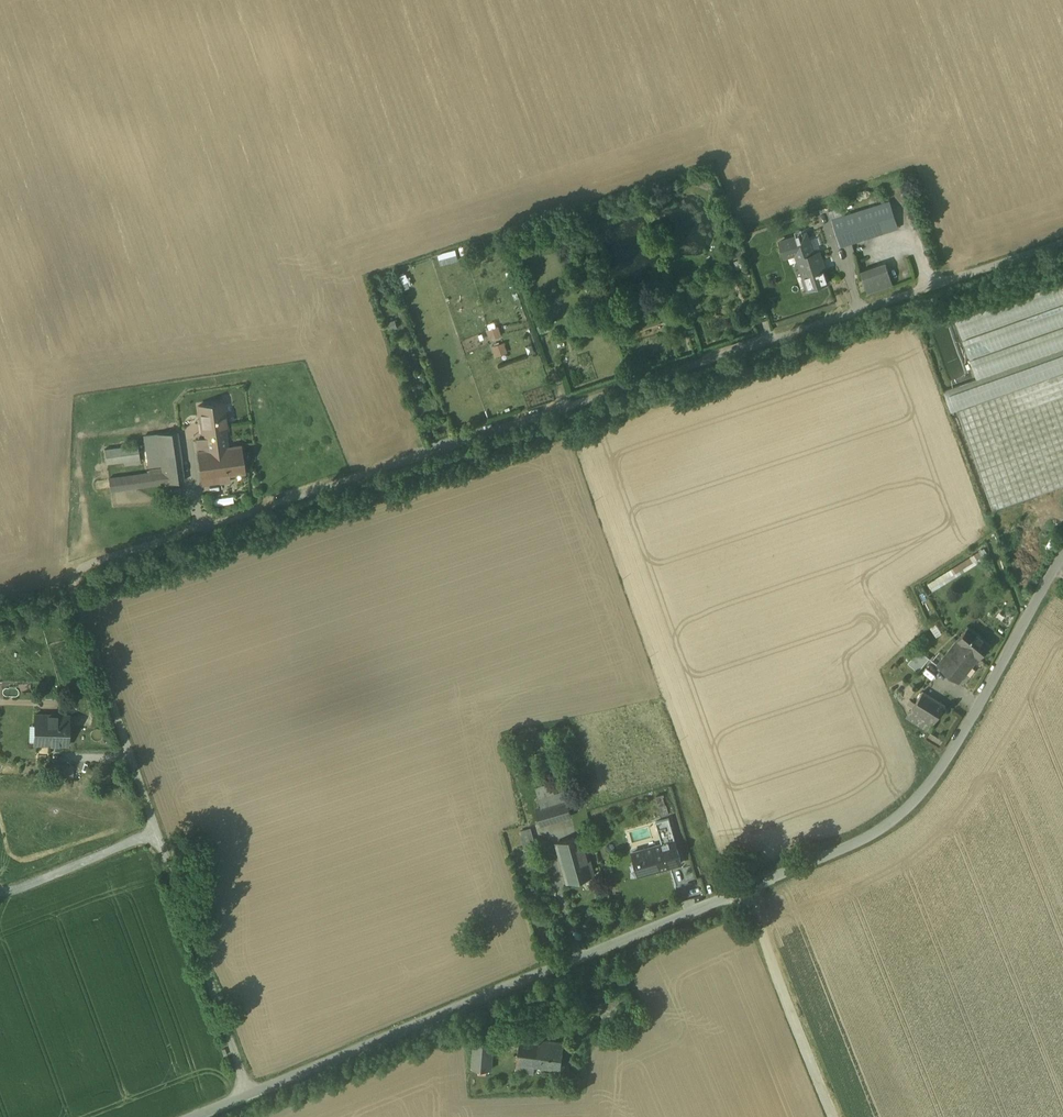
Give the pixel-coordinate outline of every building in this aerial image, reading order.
[(890,201),(832,220),(840,246),(898,227),(890,201)] [(819,251),(813,253),(806,233),(780,241),(785,256),(797,252),(799,258),(797,258),(804,277),(808,275),(811,285),(828,280),(819,251)] [(885,262),(860,270),(867,292),(892,283),(885,262)] [(955,311),(977,379),(950,387),(957,411),(1062,373),(1062,273),(955,311)] [(487,329),(490,338),(503,334),(500,324),(487,329)] [(506,341),(494,344),(496,355),(509,352),(506,341)] [(957,411),(993,510),(1062,485),(1062,373),(957,411)] [(224,402),(199,405),(203,432),(205,432),(206,439),(226,436),(225,429),(227,429),(224,402)] [(177,431),(144,436),(149,467),(162,465),(162,468),(149,470),(150,472),(109,478),(111,491),(164,483),(184,481),(177,431)] [(199,451),(228,447),(226,436),(206,439),(198,440),(199,451)] [(138,445),(105,449),(107,463),(140,459),(138,445)] [(199,451),(197,451),(201,478),(219,476),(220,482),(229,481),(228,475),(245,472),(241,445),(228,447),(199,451)] [(202,485),(220,482),(219,476),(201,478),(202,485)] [(983,549),(929,582),(934,590),(988,556),(983,549)] [(990,644),(968,626),(957,639),(979,657),(979,658),(983,653),(985,655),(989,650),(987,648),(990,644)] [(958,640),(938,664),(959,682),(979,657),(958,640)] [(919,649),(908,663),(918,671),(929,658),(919,649)] [(945,705),(923,691),(912,708),(920,713),(914,722),(929,731),(945,705)] [(69,715),(35,714),(35,726),(39,726),(38,742),(34,742),(34,743),(68,744),(69,715)] [(67,764),(54,763),(53,777),(67,777),(67,764)] [(565,792),(555,795),(552,783),(536,788),(542,807),(537,809),(541,824),(572,815),(568,802),(565,792)] [(669,817),(656,821),(662,844),(675,840),(669,817)] [(530,828),(520,831),(526,849),(535,846),(530,828)] [(594,875),(583,835),(557,843),(567,881),(568,881),(569,881),(568,878),(592,871),(593,875),(594,875)] [(662,844),(633,852),(635,861),(639,860),(642,872),(639,873),(639,874),(654,870),(653,868),(668,864),(668,866),(681,862),(675,840),(662,844)] [(494,1035),(475,1034),(472,1068),(492,1069),(494,1035)] [(564,1042),(521,1036),(517,1063),(560,1069),(564,1042)]
